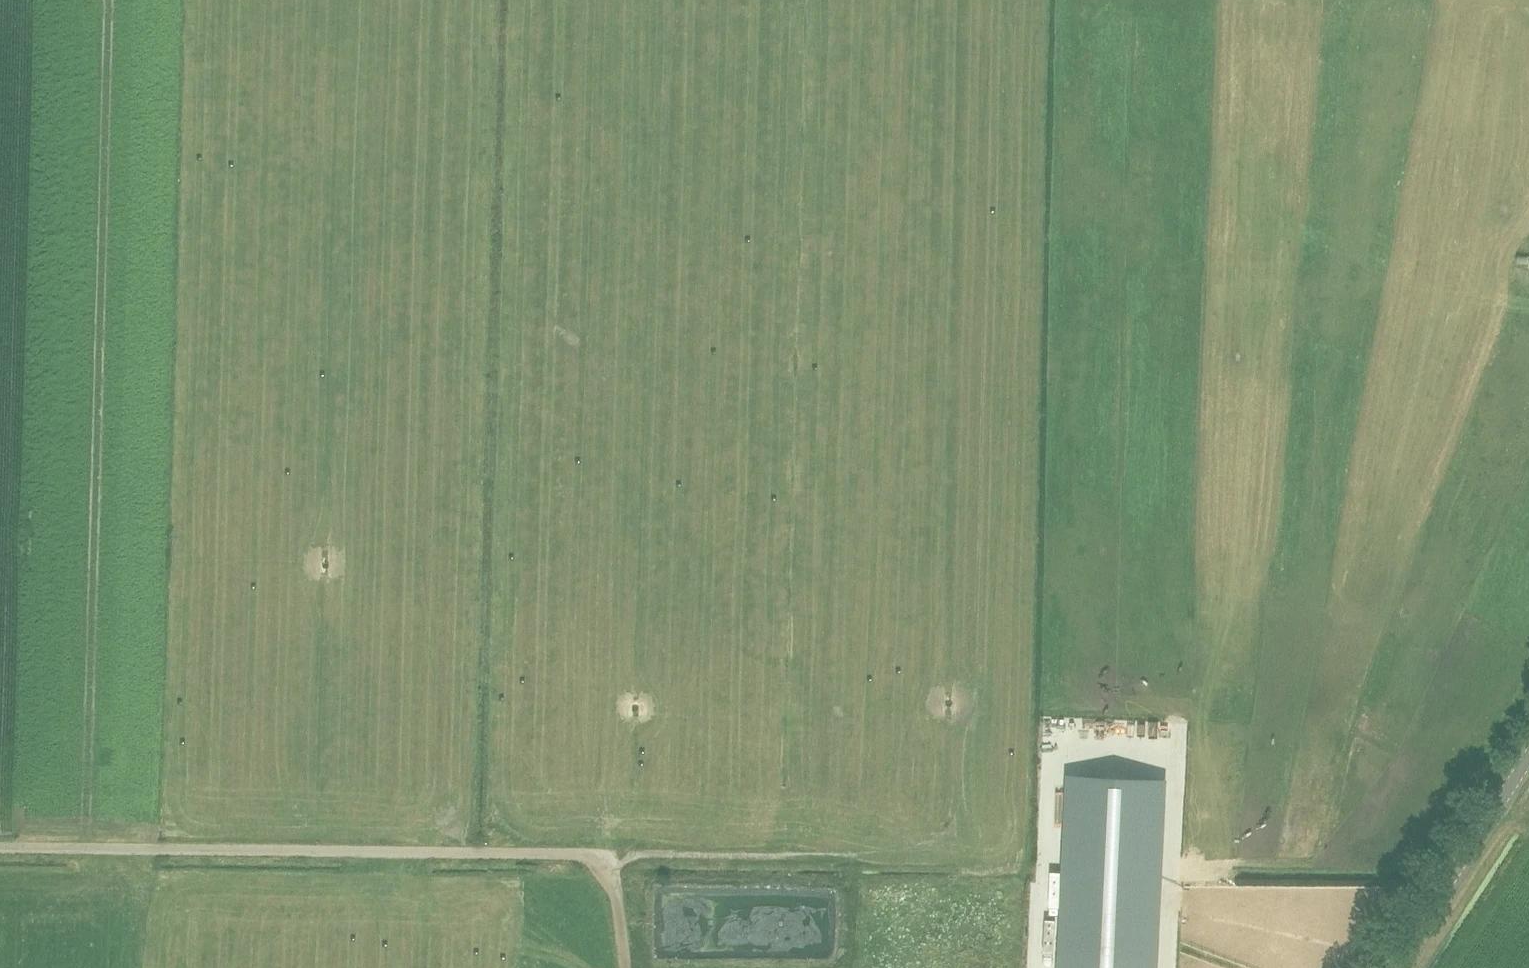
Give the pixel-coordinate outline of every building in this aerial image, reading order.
[(1064,967),(1152,967),(1166,802),(1079,795),(1064,967)]
